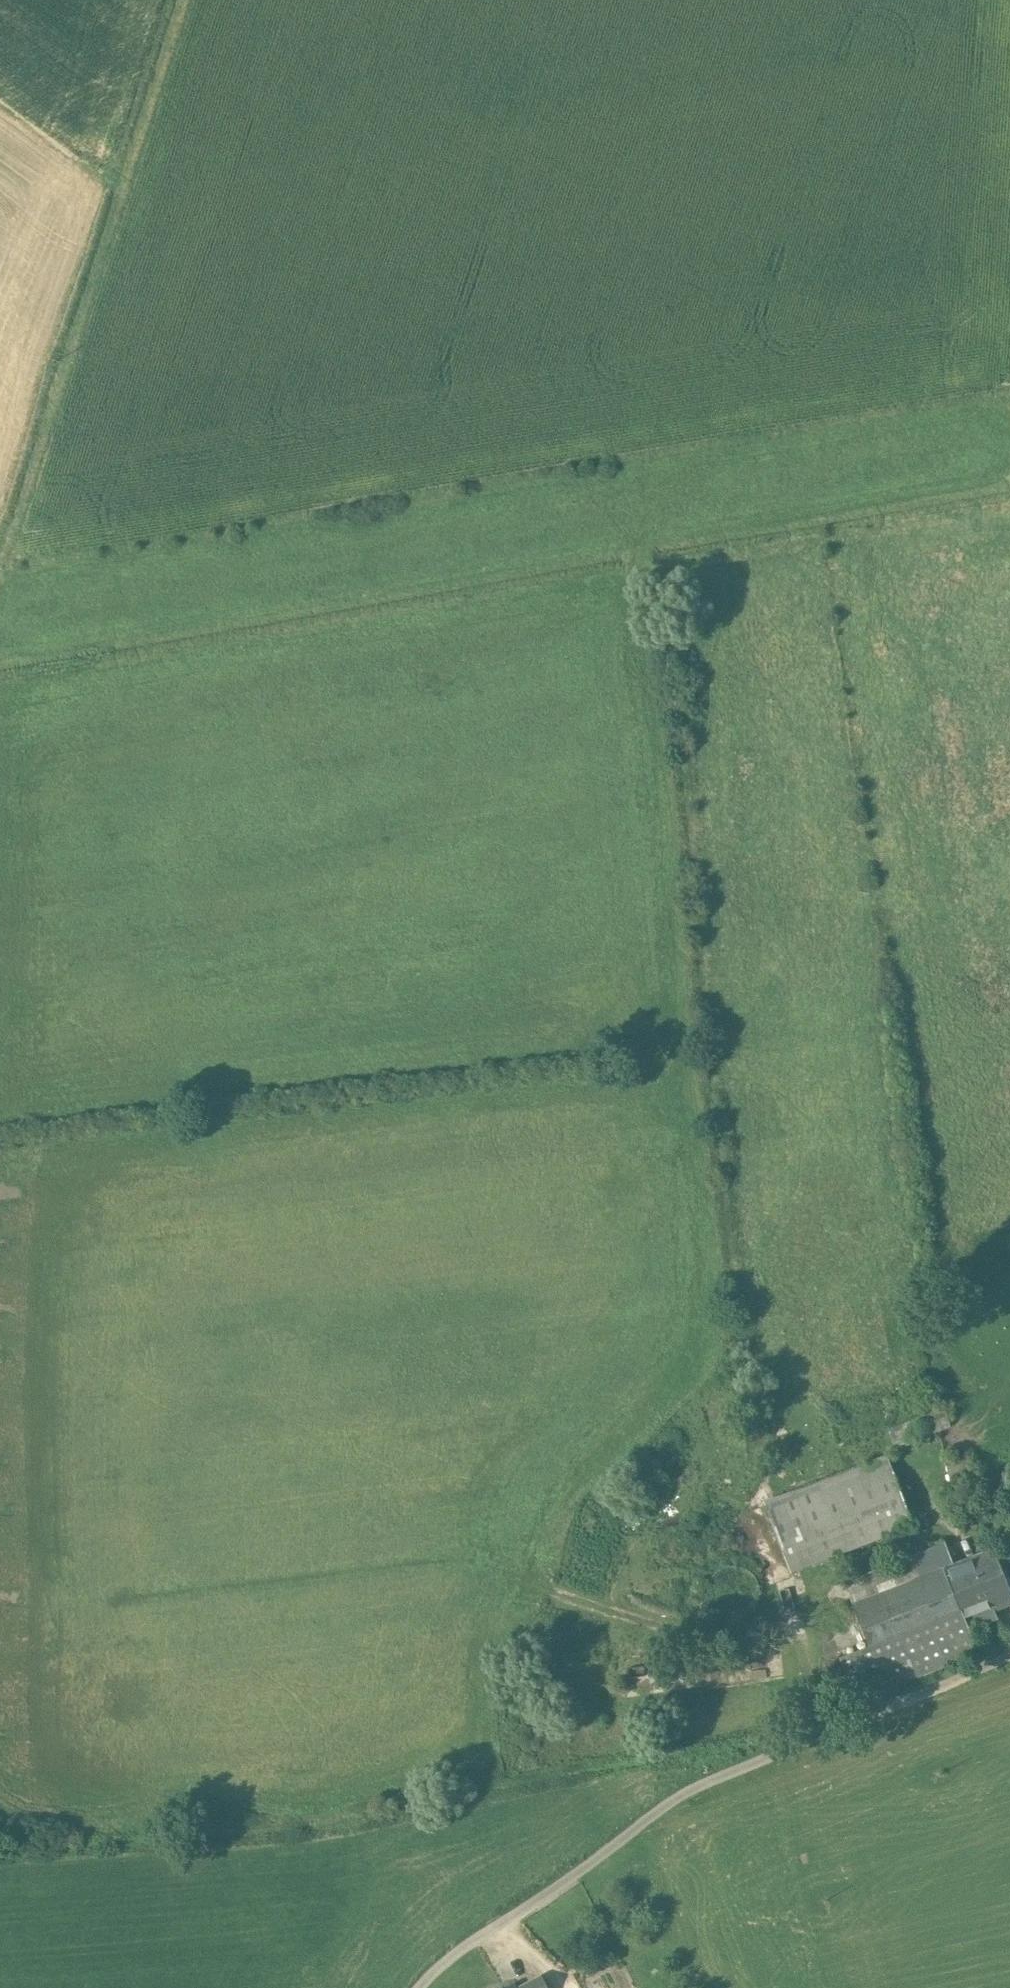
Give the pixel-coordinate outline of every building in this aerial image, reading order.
[(944,1410),(889,1431),(896,1447),(951,1426),(944,1410)] [(888,1456),(764,1502),(791,1574),(915,1527),(888,1456)] [(946,1544),(845,1584),(854,1606),(944,1571),(954,1566),(946,1544)] [(954,1566),(944,1571),(965,1624),(969,1632),(998,1620),(995,1612),(1009,1606),(1009,1591),(994,1550),(954,1566)] [(944,1571),(854,1606),(871,1650),(875,1659),(965,1624),(944,1571)] [(965,1624),(875,1659),(871,1650),(843,1661),(858,1701),(978,1654),(969,1632),(965,1624)] [(521,1987),(548,1987),(542,1976),(521,1987)]
